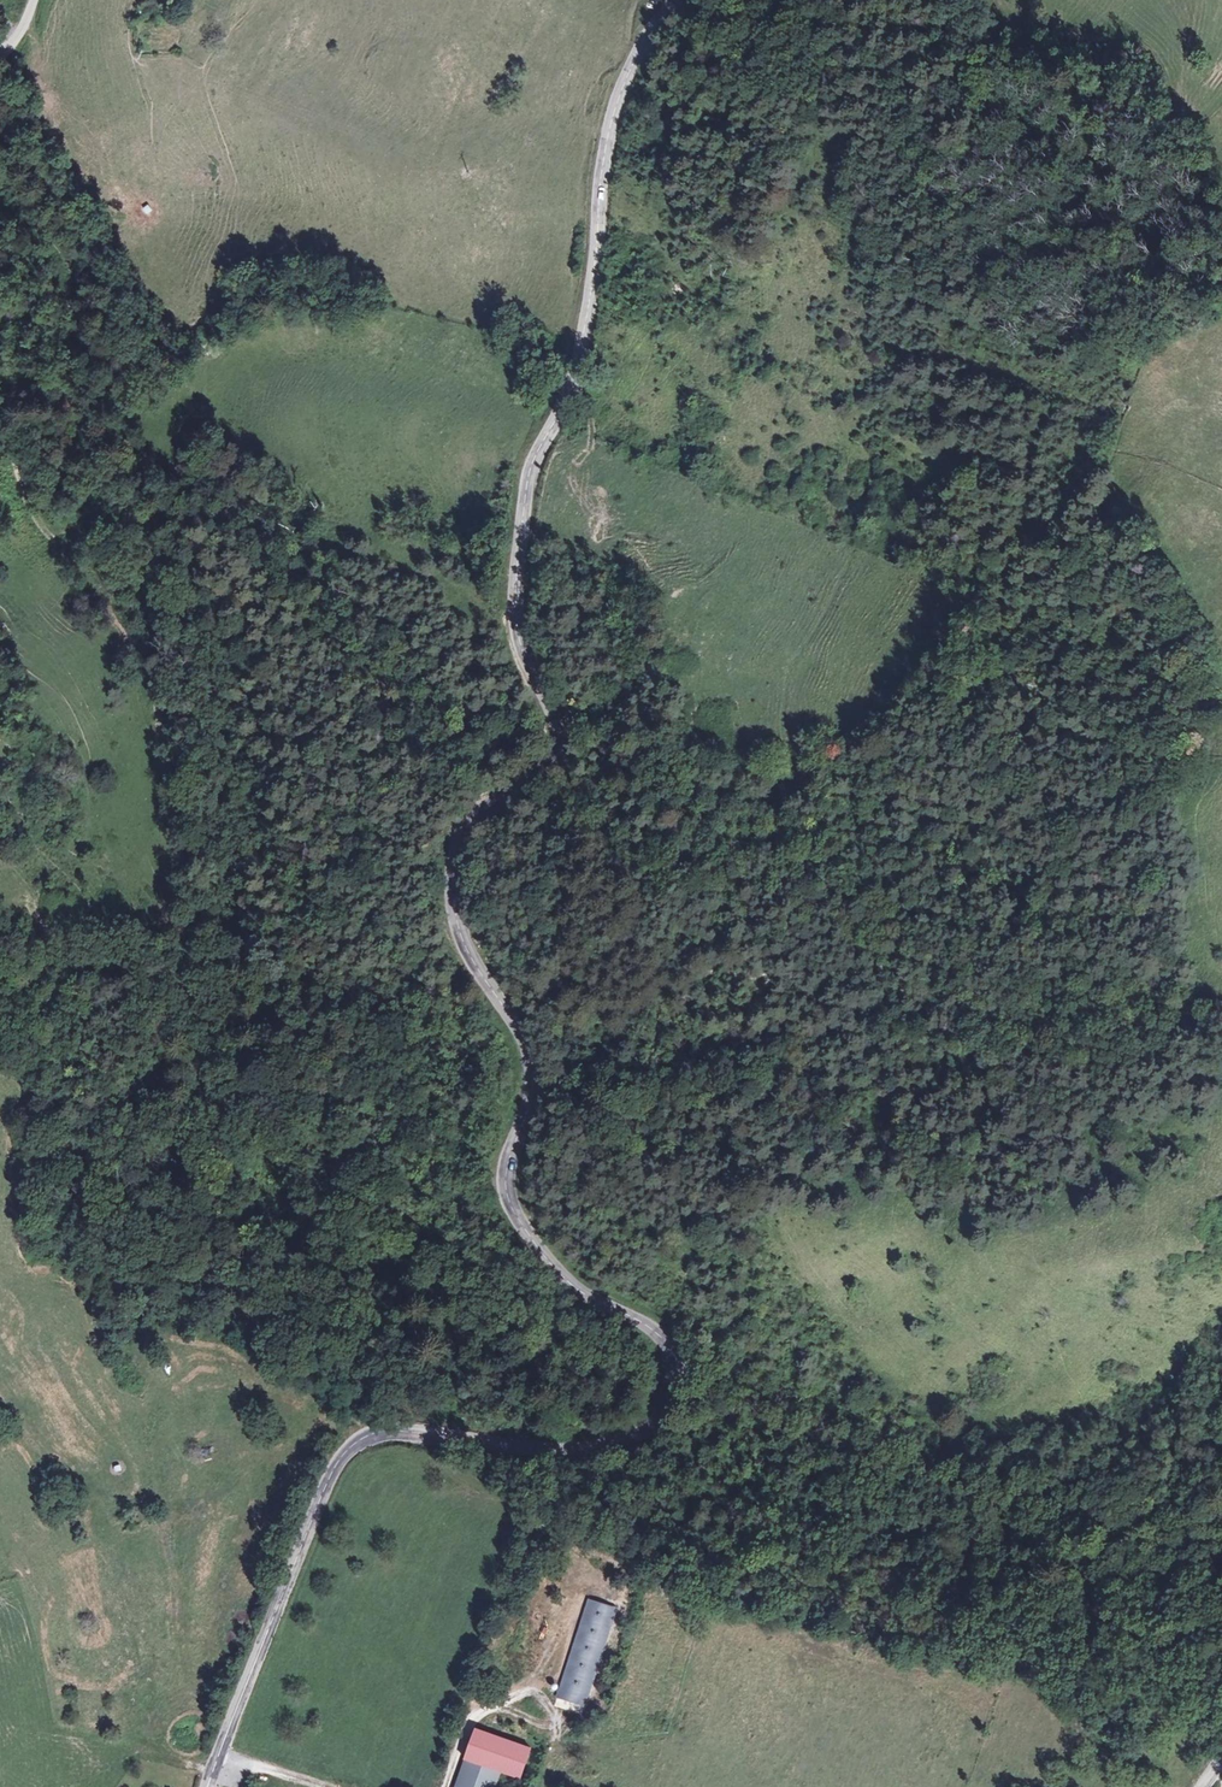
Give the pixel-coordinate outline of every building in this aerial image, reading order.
[(584,1707),(615,1608),(587,1600),(556,1699),(584,1707)] [(519,1780),(530,1748),(475,1730),(464,1760),(519,1780)] [(499,1774),(464,1762),(455,1786),(494,1786),(499,1774)]
